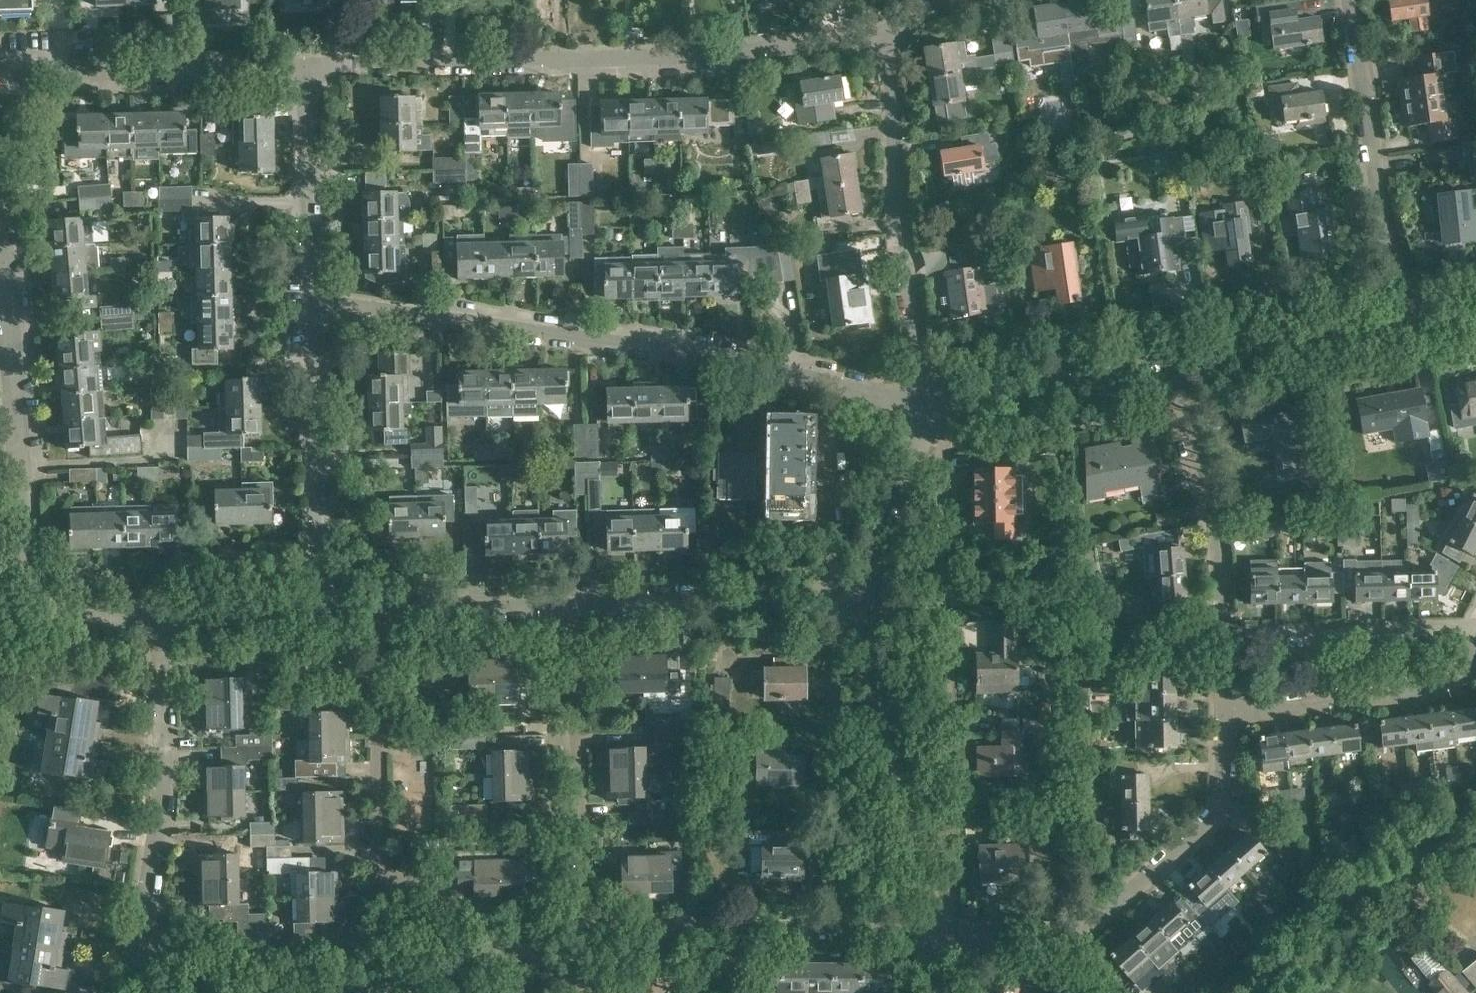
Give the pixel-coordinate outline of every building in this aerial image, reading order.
[(31,0),(0,0),(0,12),(32,11),(31,0)] [(1061,2),(1071,64),(1083,62),(1079,39),(1120,33),(1116,8),(1093,12),(1091,0),(1076,0),(1061,2)] [(1174,0),(1145,0),(1150,32),(1167,30),(1168,37),(1170,37),(1172,50),(1181,48),(1177,17),(1174,0)] [(1181,48),(1192,47),(1189,33),(1192,33),(1189,15),(1211,12),(1212,22),(1224,20),(1221,0),(1214,0),(1205,1),(1205,0),(1174,0),(1177,17),(1181,48)] [(1255,7),(1258,28),(1270,26),(1273,48),(1320,41),(1317,17),(1303,19),(1300,0),(1255,7)] [(1389,1),(1391,20),(1410,17),(1412,31),(1427,29),(1425,15),(1427,15),(1424,0),(1396,0),(1389,1)] [(1034,19),(1012,22),(1018,62),(1029,60),(1030,67),(1059,63),(1063,92),(1075,90),(1071,64),(1061,2),(1032,7),(1034,19)] [(1120,13),(1125,41),(1138,40),(1133,11),(1120,13)] [(1247,19),(1234,21),(1236,38),(1249,36),(1247,19)] [(964,42),(924,48),(929,77),(969,70),(976,69),(1014,63),(1010,36),(991,39),(993,54),(975,57),(975,54),(967,55),(964,42)] [(1400,77),(1404,102),(1443,96),(1440,73),(1446,72),(1443,50),(1418,54),(1421,74),(1400,77)] [(969,70),(929,77),(933,106),(945,104),(948,121),(967,117),(962,87),(979,84),(978,80),(992,77),(992,76),(1009,74),(1007,66),(991,68),(991,66),(976,69),(969,70)] [(800,83),(792,84),(798,125),(823,121),(821,109),(828,108),(827,102),(843,100),(839,77),(800,82),(800,83)] [(1243,84),(1245,99),(1264,96),(1262,82),(1243,84)] [(1322,103),(1320,91),(1306,93),(1305,87),(1297,88),(1296,82),(1269,87),(1270,99),(1273,99),(1276,122),(1296,119),(1297,127),(1325,123),(1324,113),(1326,112),(1324,102),(1322,103)] [(465,123),(465,152),(482,152),(482,135),(506,135),(506,93),(480,94),(476,94),(476,118),(465,118),(465,123)] [(506,93),(506,135),(508,135),(508,126),(532,126),(531,93),(506,93)] [(531,93),(532,126),(567,125),(566,93),(558,93),(531,93)] [(451,123),(465,123),(465,118),(464,118),(464,94),(450,95),(451,123)] [(412,96),(380,97),(381,124),(423,123),(422,97),(412,97),(412,96)] [(1443,96),(1404,102),(1407,125),(1428,122),(1432,142),(1457,138),(1453,117),(1447,118),(1443,96)] [(679,100),(680,140),(681,140),(681,132),(707,131),(707,125),(734,125),(737,148),(749,147),(746,115),(734,116),(733,99),(706,99),(679,100)] [(679,100),(653,101),(654,141),(680,140),(679,100)] [(653,101),(627,102),(628,134),(629,142),(654,141),(653,101)] [(628,134),(627,102),(601,102),(601,105),(591,105),(592,143),(614,142),(614,134),(628,134)] [(131,114),(131,147),(133,147),(133,155),(159,154),(159,146),(157,146),(157,113),(131,114)] [(157,146),(159,146),(159,154),(197,153),(196,130),(183,130),(183,113),(157,113),(157,146)] [(132,159),(131,147),(131,114),(106,115),(108,160),(132,159)] [(108,160),(106,115),(78,116),(78,128),(66,128),(67,152),(81,152),(81,148),(106,147),(107,160),(108,160)] [(763,142),(761,117),(747,119),(750,144),(763,142)] [(238,145),(239,145),(272,144),(271,118),(233,118),(233,145),(238,145)] [(423,123),(381,124),(381,150),(429,149),(429,134),(423,134),(423,123)] [(832,144),(830,132),(810,135),(811,146),(832,144)] [(952,174),(954,186),(974,182),(972,170),(984,168),(983,161),(998,158),(996,143),(988,144),(986,132),(961,136),(963,148),(941,152),(944,175),(952,174)] [(201,135),(201,146),(215,145),(215,135),(201,135)] [(1464,161),(1475,159),(1475,140),(1461,143),(1464,161)] [(750,144),(752,154),(776,151),(775,141),(763,142),(750,144)] [(272,170),(272,144),(239,145),(239,170),(272,170)] [(215,145),(201,146),(202,156),(215,156),(215,145)] [(820,159),(825,188),(856,183),(851,154),(838,156),(837,149),(820,151),(822,159),(820,159)] [(518,167),(517,152),(507,153),(507,168),(518,167)] [(433,157),(433,169),(465,169),(465,156),(433,157)] [(644,159),(644,174),(665,174),(665,158),(644,159)] [(580,165),(581,196),(594,195),(593,164),(580,165)] [(581,196),(580,165),(568,165),(569,196),(581,196)] [(465,169),(433,169),(434,181),(465,180),(465,169)] [(793,182),(795,193),(809,191),(807,180),(793,182)] [(825,188),(817,189),(822,217),(817,218),(819,230),(852,226),(851,214),(861,212),(856,183),(825,188)] [(78,187),(79,199),(111,196),(110,184),(78,187)] [(158,187),(158,199),(190,198),(190,186),(158,187)] [(1287,206),(1293,205),(1301,256),(1332,251),(1325,209),(1314,211),(1311,190),(1285,194),(1287,206)] [(364,192),(365,219),(404,218),(407,214),(408,211),(409,207),(409,205),(409,203),(408,199),(406,196),(404,192),(404,191),(364,192)] [(809,191),(795,193),(797,204),(811,202),(809,191)] [(1443,242),(1475,238),(1475,225),(1474,210),(1470,211),(1467,191),(1437,195),(1443,242)] [(122,192),(122,208),(144,207),(144,192),(122,192)] [(111,196),(79,199),(79,210),(112,208),(111,196)] [(190,198),(158,199),(159,211),(182,211),(182,219),(187,219),(188,246),(196,245),(229,245),(228,218),(197,218),(196,209),(191,209),(190,198)] [(582,234),(581,201),(570,201),(570,231),(570,234),(582,234)] [(581,201),(582,234),(594,233),(594,201),(581,201)] [(1200,213),(1205,249),(1217,248),(1217,246),(1224,245),(1227,263),(1249,260),(1245,232),(1250,232),(1245,201),(1223,204),(1224,209),(1200,213)] [(508,219),(508,204),(498,204),(498,219),(508,219)] [(508,204),(508,219),(519,218),(519,204),(508,204)] [(456,218),(456,206),(453,206),(453,205),(442,205),(442,220),(453,220),(453,218),(456,218)] [(1140,274),(1179,269),(1178,261),(1187,259),(1182,217),(1167,219),(1166,213),(1144,216),(1113,220),(1116,242),(1137,239),(1141,265),(1139,265),(1140,274)] [(682,224),(682,239),(693,238),(693,224),(692,224),(692,215),(684,216),(684,224),(682,224)] [(48,222),(50,248),(93,244),(90,218),(48,222)] [(365,219),(365,246),(405,244),(404,218),(365,219)] [(682,239),(682,224),(672,224),(672,239),(682,239)] [(536,242),(537,275),(563,274),(562,254),(569,254),(569,258),(582,258),(582,234),(570,234),(570,231),(569,231),(569,236),(563,236),(563,234),(536,234),(537,242),(536,242)] [(423,233),(424,244),(438,243),(437,233),(423,233)] [(1035,290),(1047,289),(1047,286),(1055,285),(1057,303),(1079,300),(1072,244),(1041,248),(1040,233),(1028,235),(1035,290)] [(483,243),(485,243),(485,234),(457,234),(457,237),(444,237),(445,261),(457,261),(457,277),(484,276),(483,243)] [(483,243),(484,276),(509,275),(509,242),(485,243),(483,243)] [(536,242),(509,242),(509,275),(537,275),(536,242)] [(438,243),(424,244),(424,254),(438,254),(438,243)] [(93,244),(50,248),(52,274),(97,270),(96,268),(100,268),(98,246),(95,246),(95,244),(93,244)] [(405,244),(365,246),(366,272),(367,272),(367,276),(371,278),(375,279),(380,281),(382,281),(384,281),(389,282),(394,281),(398,280),(403,279),(402,255),(405,255),(405,244)] [(229,271),(229,245),(196,245),(197,271),(229,271)] [(711,253),(710,253),(710,262),(711,294),(736,294),(736,277),(751,277),(757,277),(753,253),(765,251),(768,250),(767,246),(750,246),(724,247),(725,255),(711,255),(711,253)] [(683,247),(657,248),(657,256),(657,264),(658,300),(675,299),(675,295),(684,295),(683,263),(683,253),(683,247)] [(789,247),(777,249),(782,281),(794,279),(789,247)] [(768,250),(765,251),(767,262),(770,283),(782,281),(777,249),(768,250)] [(765,251),(753,253),(757,277),(758,285),(770,283),(767,262),(765,251)] [(856,323),(857,329),(868,328),(867,321),(872,321),(866,274),(846,277),(841,260),(838,261),(835,252),(815,255),(819,281),(825,280),(832,327),(856,323)] [(710,253),(683,253),(683,263),(684,295),(711,294),(710,262),(710,253)] [(994,284),(983,285),(981,270),(992,268),(989,254),(949,257),(951,270),(944,271),(951,318),(998,311),(994,284)] [(657,256),(631,256),(631,257),(632,264),(633,297),(641,296),(642,300),(658,300),(657,264),(657,256)] [(124,257),(109,258),(110,269),(125,268),(124,257)] [(596,271),(594,271),(594,296),(596,296),(596,297),(633,297),(632,264),(631,257),(596,258),(596,271)] [(157,262),(157,272),(172,272),(172,261),(157,262)] [(97,270),(52,274),(54,301),(70,299),(71,309),(96,307),(96,296),(86,296),(84,272),(97,271),(97,270)] [(230,297),(229,271),(197,271),(198,297),(190,297),(190,298),(230,297)] [(181,272),(172,272),(157,272),(157,283),(181,282),(181,272)] [(230,297),(190,298),(191,323),(231,322),(230,297)] [(99,307),(100,319),(132,316),(131,304),(99,307)] [(158,313),(158,324),(173,323),(173,313),(158,313)] [(132,316),(100,319),(101,331),(133,328),(132,316)] [(231,322),(191,323),(191,324),(199,324),(199,349),(193,349),(194,365),(220,364),(219,349),(232,348),(231,322)] [(173,323),(158,324),(159,335),(174,334),(173,323)] [(57,342),(59,368),(99,365),(97,332),(73,334),(73,341),(57,342)] [(369,375),(369,403),(401,402),(401,401),(409,401),(409,351),(380,351),(381,375),(369,375)] [(99,365),(59,368),(61,394),(101,390),(99,365)] [(539,371),(539,403),(565,402),(565,370),(539,371)] [(487,372),(488,417),(514,417),(514,371),(487,372)] [(539,416),(539,403),(539,371),(514,371),(514,417),(539,416)] [(488,417),(487,372),(460,372),(461,384),(447,385),(448,405),(459,404),(459,416),(488,416),(488,417)] [(219,393),(220,407),(258,406),(258,377),(239,377),(239,379),(221,379),(221,385),(224,385),(224,393),(219,393)] [(1464,426),(1475,424),(1475,377),(1456,381),(1460,403),(1451,404),(1454,418),(1463,416),(1464,426)] [(634,383),(634,389),(635,421),(661,421),(660,388),(651,389),(651,383),(634,383)] [(173,385),(162,386),(163,418),(175,417),(173,385)] [(173,385),(175,417),(187,417),(186,385),(173,385)] [(163,418),(162,386),(150,386),(151,418),(163,418)] [(1428,434),(1419,387),(1356,398),(1363,432),(1393,427),(1396,440),(1428,434)] [(660,388),(661,421),(697,420),(697,388),(660,388)] [(635,421),(634,389),(608,390),(609,422),(635,421)] [(101,390),(61,394),(63,420),(103,417),(101,390)] [(426,391),(426,403),(441,402),(441,391),(426,391)] [(401,402),(369,403),(370,431),(384,431),(384,443),(407,442),(406,427),(402,427),(401,402)] [(258,406),(220,407),(219,407),(220,432),(204,432),(204,446),(219,446),(219,448),(241,447),(247,447),(247,432),(259,432),(258,406)] [(1277,435),(1284,477),(1309,472),(1297,410),(1240,421),(1244,441),(1277,435)] [(769,466),(755,466),(755,453),(717,453),(716,498),(754,498),(755,481),(768,481),(767,520),(808,521),(810,414),(770,413),(769,466)] [(103,417),(63,420),(65,446),(97,444),(97,443),(105,442),(103,417)] [(586,424),(587,456),(599,455),(598,423),(586,424)] [(426,424),(426,441),(443,441),(443,424),(426,424)] [(587,456),(586,424),(575,424),(575,456),(587,456)] [(1450,478),(1441,436),(1429,439),(1433,462),(1426,464),(1430,482),(1450,478)] [(1105,495),(1104,489),(1139,483),(1143,501),(1166,496),(1163,485),(1159,485),(1150,437),(1132,440),(1133,445),(1122,447),(1121,442),(1086,449),(1088,498),(1105,495)] [(111,441),(113,456),(143,454),(142,439),(111,441)] [(411,442),(411,454),(443,454),(443,442),(411,442)] [(528,444),(528,459),(540,458),(539,443),(528,444)] [(489,460),(489,445),(477,445),(477,447),(471,447),(471,459),(477,459),(477,460),(489,460)] [(489,445),(489,460),(499,460),(499,445),(489,445)] [(219,459),(219,446),(188,447),(188,460),(219,459)] [(651,446),(652,460),(662,460),(662,446),(651,446)] [(662,446),(662,460),(673,460),(672,446),(662,446)] [(247,447),(241,447),(242,461),(264,461),(264,451),(252,451),(252,447),(247,447)] [(443,454),(411,454),(412,467),(415,467),(415,481),(427,480),(426,466),(443,466),(443,454)] [(617,460),(602,460),(601,473),(617,473),(617,460)] [(662,460),(652,460),(652,474),(662,473),(662,460)] [(673,460),(662,460),(662,473),(673,473),(673,460)] [(588,493),(587,462),(576,462),(576,493),(588,493)] [(587,462),(588,493),(589,517),(602,517),(602,493),(600,493),(599,462),(587,462)] [(512,479),(511,464),(501,465),(501,479),(512,479)] [(511,464),(512,479),(522,478),(522,464),(511,464)] [(149,480),(149,467),(139,467),(139,481),(149,480)] [(149,467),(149,480),(159,480),(159,467),(149,467)] [(97,469),(97,482),(107,482),(107,468),(97,469)] [(97,482),(97,469),(71,469),(71,483),(97,482)] [(1013,475),(1013,469),(973,470),(974,522),(994,521),(994,539),(1012,538),(1012,521),(1014,521),(1014,515),(1021,515),(1021,475),(1013,475)] [(241,489),(242,521),(269,520),(268,506),(273,506),(273,482),(243,483),(243,489),(241,489)] [(478,514),(477,485),(464,485),(465,514),(478,514)] [(242,521),(241,489),(215,489),(215,521),(242,521)] [(1474,493),(1469,503),(1461,500),(1442,538),(1447,541),(1442,552),(1460,562),(1466,550),(1473,554),(1475,549),(1475,494),(1474,493)] [(416,496),(417,535),(443,535),(443,521),(452,521),(452,494),(416,496)] [(417,535),(416,496),(390,496),(390,504),(389,504),(390,536),(417,535)] [(1404,510),(1404,504),(1392,504),(1392,517),(1407,516),(1407,510),(1404,510)] [(1407,510),(1407,516),(1418,516),(1417,504),(1404,504),(1404,510),(1407,510)] [(124,506),(125,544),(150,544),(149,505),(124,506)] [(149,505),(150,544),(176,543),(175,511),(177,511),(176,505),(149,505)] [(99,545),(98,506),(71,507),(72,514),(71,514),(72,546),(99,545)] [(98,506),(99,545),(125,544),(124,506),(98,506)] [(659,515),(660,548),(687,547),(686,532),(696,532),(695,508),(659,508),(660,515),(659,515)] [(540,519),(541,552),(566,551),(566,536),(577,536),(576,509),(553,510),(553,519),(540,519)] [(1178,521),(1176,509),(1157,512),(1160,525),(1178,521)] [(514,520),(515,553),(541,552),(540,519),(539,519),(538,511),(537,511),(537,510),(513,510),(513,512),(512,512),(512,520),(514,520)] [(634,549),(633,516),(632,510),(607,510),(608,550),(634,549)] [(660,548),(659,515),(633,516),(634,549),(660,548)] [(1418,516),(1407,516),(1407,528),(1412,528),(1413,531),(1418,531),(1418,516)] [(1270,522),(1273,534),(1291,530),(1289,519),(1270,522)] [(514,520),(512,520),(487,521),(488,554),(515,553),(514,520)] [(1273,534),(1270,522),(1247,527),(1249,538),(1273,534)] [(1176,528),(1118,540),(1120,552),(1142,547),(1144,553),(1145,577),(1158,576),(1185,574),(1183,547),(1177,547),(1176,528)] [(1412,528),(1407,528),(1407,542),(1418,542),(1418,531),(1413,531),(1412,528)] [(1343,539),(1343,544),(1355,544),(1355,532),(1340,532),(1340,539),(1343,539)] [(1074,552),(1080,574),(1095,570),(1089,548),(1074,552)] [(1408,571),(1409,599),(1435,599),(1435,594),(1441,594),(1458,566),(1436,552),(1430,564),(1432,565),(1432,571),(1409,571),(1408,571)] [(1408,571),(1409,571),(1408,559),(1392,559),(1381,559),(1355,560),(1355,573),(1354,573),(1355,601),(1409,599),(1408,571)] [(1303,567),(1304,602),(1330,602),(1330,562),(1304,563),(1304,567),(1303,567)] [(1304,602),(1303,567),(1276,568),(1277,603),(1304,602)] [(1277,603),(1276,568),(1251,568),(1250,576),(1251,603),(1277,603)] [(1185,574),(1158,576),(1160,603),(1161,603),(1161,613),(1176,613),(1175,602),(1187,601),(1185,574)] [(1119,594),(1117,580),(1104,580),(1105,594),(1119,594)] [(1017,686),(1029,686),(1034,680),(1033,673),(1028,668),(1017,668),(1016,654),(1014,654),(1014,625),(992,625),(993,655),(977,655),(977,679),(976,679),(976,692),(1017,691),(1017,686)] [(641,693),(640,653),(614,654),(615,693),(641,693)] [(640,653),(641,693),(679,692),(679,670),(665,671),(665,653),(640,653)] [(1135,666),(1135,694),(1175,693),(1175,666),(1169,666),(1169,654),(1133,654),(1133,660),(1134,660),(1134,666),(1135,666)] [(493,656),(468,657),(469,697),(494,696),(493,656)] [(519,656),(493,656),(494,696),(494,704),(520,704),(520,696),(519,687),(529,686),(528,668),(519,668),(519,656)] [(804,698),(804,669),(789,669),(789,661),(748,662),(748,680),(729,680),(729,687),(748,686),(749,695),(765,695),(766,699),(804,698)] [(201,678),(202,703),(241,702),(240,676),(201,678)] [(729,687),(729,680),(729,677),(716,677),(715,714),(729,715),(729,687)] [(47,734),(90,741),(97,701),(76,698),(76,699),(38,693),(35,713),(50,716),(47,734)] [(1175,720),(1175,693),(1135,694),(1136,720),(1175,720)] [(1107,694),(1095,694),(1095,707),(1107,707),(1107,694)] [(241,702),(202,703),(202,729),(242,728),(241,702)] [(1454,737),(1475,734),(1475,721),(1474,707),(1451,710),(1454,737)] [(1451,710),(1427,713),(1432,749),(1455,746),(1454,737),(1451,710)] [(307,711),(308,737),(348,736),(348,711),(307,711)] [(1427,713),(1403,716),(1406,743),(1416,742),(1417,751),(1432,749),(1427,713)] [(1058,716),(1022,716),(1022,730),(1058,729),(1058,716)] [(1406,743),(1403,716),(1379,720),(1382,746),(1406,743)] [(677,732),(677,720),(653,721),(653,733),(677,732)] [(677,732),(678,744),(689,744),(689,720),(677,720),(677,732)] [(1175,720),(1136,720),(1136,747),(1148,747),(1148,748),(1176,748),(1175,720)] [(1332,726),(1336,752),(1358,750),(1354,723),(1332,726)] [(485,724),(462,725),(462,736),(485,736),(485,724)] [(462,736),(462,725),(449,725),(450,749),(462,749),(462,736)] [(1332,726),(1307,729),(1310,756),(1311,756),(1336,752),(1332,726)] [(1310,756),(1307,729),(1258,735),(1263,772),(1313,766),(1311,756),(1310,756)] [(677,732),(653,733),(653,745),(678,744),(677,732)] [(1002,746),(978,746),(978,777),(1020,777),(1020,732),(1002,733),(1002,746)] [(235,734),(236,746),(272,746),(271,733),(235,734)] [(90,741),(47,734),(41,773),(62,776),(62,774),(100,780),(103,761),(88,758),(90,741)] [(348,736),(308,737),(308,762),(349,761),(348,736)] [(462,736),(462,749),(486,748),(485,736),(462,736)] [(756,784),(803,785),(804,756),(786,755),(786,743),(754,742),(754,756),(757,756),(756,784)] [(203,766),(204,791),(243,790),(243,766),(249,758),(272,757),(272,746),(236,746),(222,747),(223,765),(203,766)] [(604,748),(605,773),(645,772),(644,747),(604,748)] [(492,751),(492,776),(531,775),(531,750),(492,751)] [(1081,762),(1093,762),(1093,750),(1081,750),(1081,762)] [(1121,793),(1121,802),(1147,802),(1147,775),(1136,775),(1136,761),(1110,762),(1111,794),(1121,793)] [(1458,766),(1460,779),(1473,777),(1471,764),(1458,766)] [(1460,779),(1458,766),(1445,768),(1447,781),(1460,779)] [(645,772),(605,773),(605,798),(645,797),(645,772)] [(531,775),(492,776),(493,801),(532,801),(531,775)] [(296,777),(272,777),(273,789),(296,788),(296,777)] [(1411,783),(1413,795),(1427,793),(1425,781),(1411,783)] [(1413,795),(1411,783),(1399,785),(1400,797),(1413,795)] [(1289,789),(1291,801),(1305,799),(1303,787),(1289,789)] [(1291,801),(1289,789),(1277,791),(1279,803),(1291,801)] [(243,790),(204,791),(204,817),(244,816),(243,790)] [(301,791),(302,817),(343,815),(342,790),(301,791)] [(1079,803),(1090,803),(1090,790),(1079,790),(1079,803)] [(1338,793),(1340,805),(1354,803),(1352,791),(1338,793)] [(1340,805),(1338,793),(1326,794),(1327,807),(1340,805)] [(676,812),(676,824),(688,824),(688,799),(676,800),(676,812)] [(676,812),(676,800),(652,800),(652,813),(676,812)] [(1147,802),(1121,802),(1121,829),(1122,829),(1122,837),(1138,837),(1138,829),(1148,829),(1147,802)] [(61,861),(103,868),(109,832),(77,827),(80,807),(53,803),(46,847),(63,849),(61,861)] [(1090,803),(1079,803),(1079,816),(1090,816),(1090,803)] [(487,804),(463,805),(464,817),(487,816),(487,804)] [(464,817),(463,805),(451,805),(452,829),(464,829),(464,817)] [(676,812),(652,813),(652,825),(676,824),(676,812)] [(343,815),(302,817),(303,842),(343,841),(343,815)] [(487,816),(464,817),(464,829),(488,828),(487,816)] [(250,822),(250,834),(274,833),(273,822),(250,822)] [(980,845),(981,881),(1021,881),(1020,823),(990,823),(991,845),(980,845)] [(1247,832),(1228,849),(1245,871),(1265,852),(1247,832)] [(274,833),(250,834),(250,846),(265,846),(274,845),(274,833)] [(803,833),(742,833),(742,848),(750,848),(750,875),(762,875),(802,876),(803,833)] [(440,851),(440,841),(426,841),(426,851),(440,851)] [(274,845),(265,846),(266,858),(309,857),(290,857),(290,845),(274,845)] [(1228,849),(1207,869),(1225,889),(1226,888),(1245,871),(1228,849)] [(522,855),(498,856),(499,896),(525,896),(524,880),(536,880),(535,850),(522,850),(522,855)] [(498,851),(455,852),(455,875),(473,874),(474,897),(499,896),(498,856),(498,851)] [(646,892),(645,852),(620,853),(621,893),(646,892)] [(645,852),(646,892),(671,892),(671,880),(681,880),(680,852),(645,852)] [(236,853),(196,854),(197,880),(237,879),(236,853)] [(295,870),(296,898),(336,897),(336,871),(309,872),(309,857),(266,858),(266,870),(295,870)] [(1190,889),(1181,898),(1207,926),(1209,928),(1239,902),(1226,888),(1225,889),(1207,869),(1187,886),(1190,889)] [(237,879),(197,880),(198,905),(209,905),(209,920),(222,920),(222,921),(237,921),(237,934),(244,933),(268,933),(267,916),(252,916),(252,919),(247,920),(247,902),(237,902),(237,879)] [(1260,889),(1269,898),(1271,896),(1273,898),(1279,892),(1277,890),(1279,889),(1270,880),(1260,889)] [(1269,898),(1260,889),(1251,897),(1259,906),(1269,898)] [(336,897),(296,898),(297,920),(293,920),(294,951),(323,951),(323,923),(337,922),(336,897)] [(1170,901),(1149,919),(1167,940),(1178,952),(1207,926),(1181,898),(1173,905),(1170,901)] [(14,942),(64,950),(67,932),(62,931),(65,909),(44,906),(44,908),(4,901),(0,923),(17,926),(14,942)] [(1149,919),(1129,937),(1147,957),(1153,965),(1158,970),(1178,952),(1167,940),(1149,919)] [(268,933),(244,933),(245,945),(268,944),(268,933)] [(1129,937),(1109,955),(1127,975),(1128,975),(1134,981),(1153,965),(1147,957),(1129,937)] [(14,942),(11,962),(0,960),(0,981),(8,983),(30,987),(30,984),(69,990),(72,970),(61,968),(64,950),(14,942)] [(1412,958),(1432,981),(1428,984),(1436,992),(1469,992),(1465,988),(1470,984),(1466,979),(1460,972),(1455,976),(1448,968),(1447,969),(1427,945),(1412,958)] [(1475,986),(1475,958),(1462,970),(1475,986)] [(805,992),(805,963),(777,963),(777,992),(805,992)] [(805,963),(805,992),(806,992),(832,992),(833,963),(805,963)] [(833,963),(832,992),(861,992),(861,963),(833,963)] [(861,992),(878,992),(894,992),(894,974),(890,974),(890,963),(861,963),(861,992)] [(1163,976),(1154,984),(1162,992),(1169,992),(1173,989),(1163,976)] [(986,979),(987,992),(1017,992),(1017,987),(1004,987),(1003,978),(986,979)]
